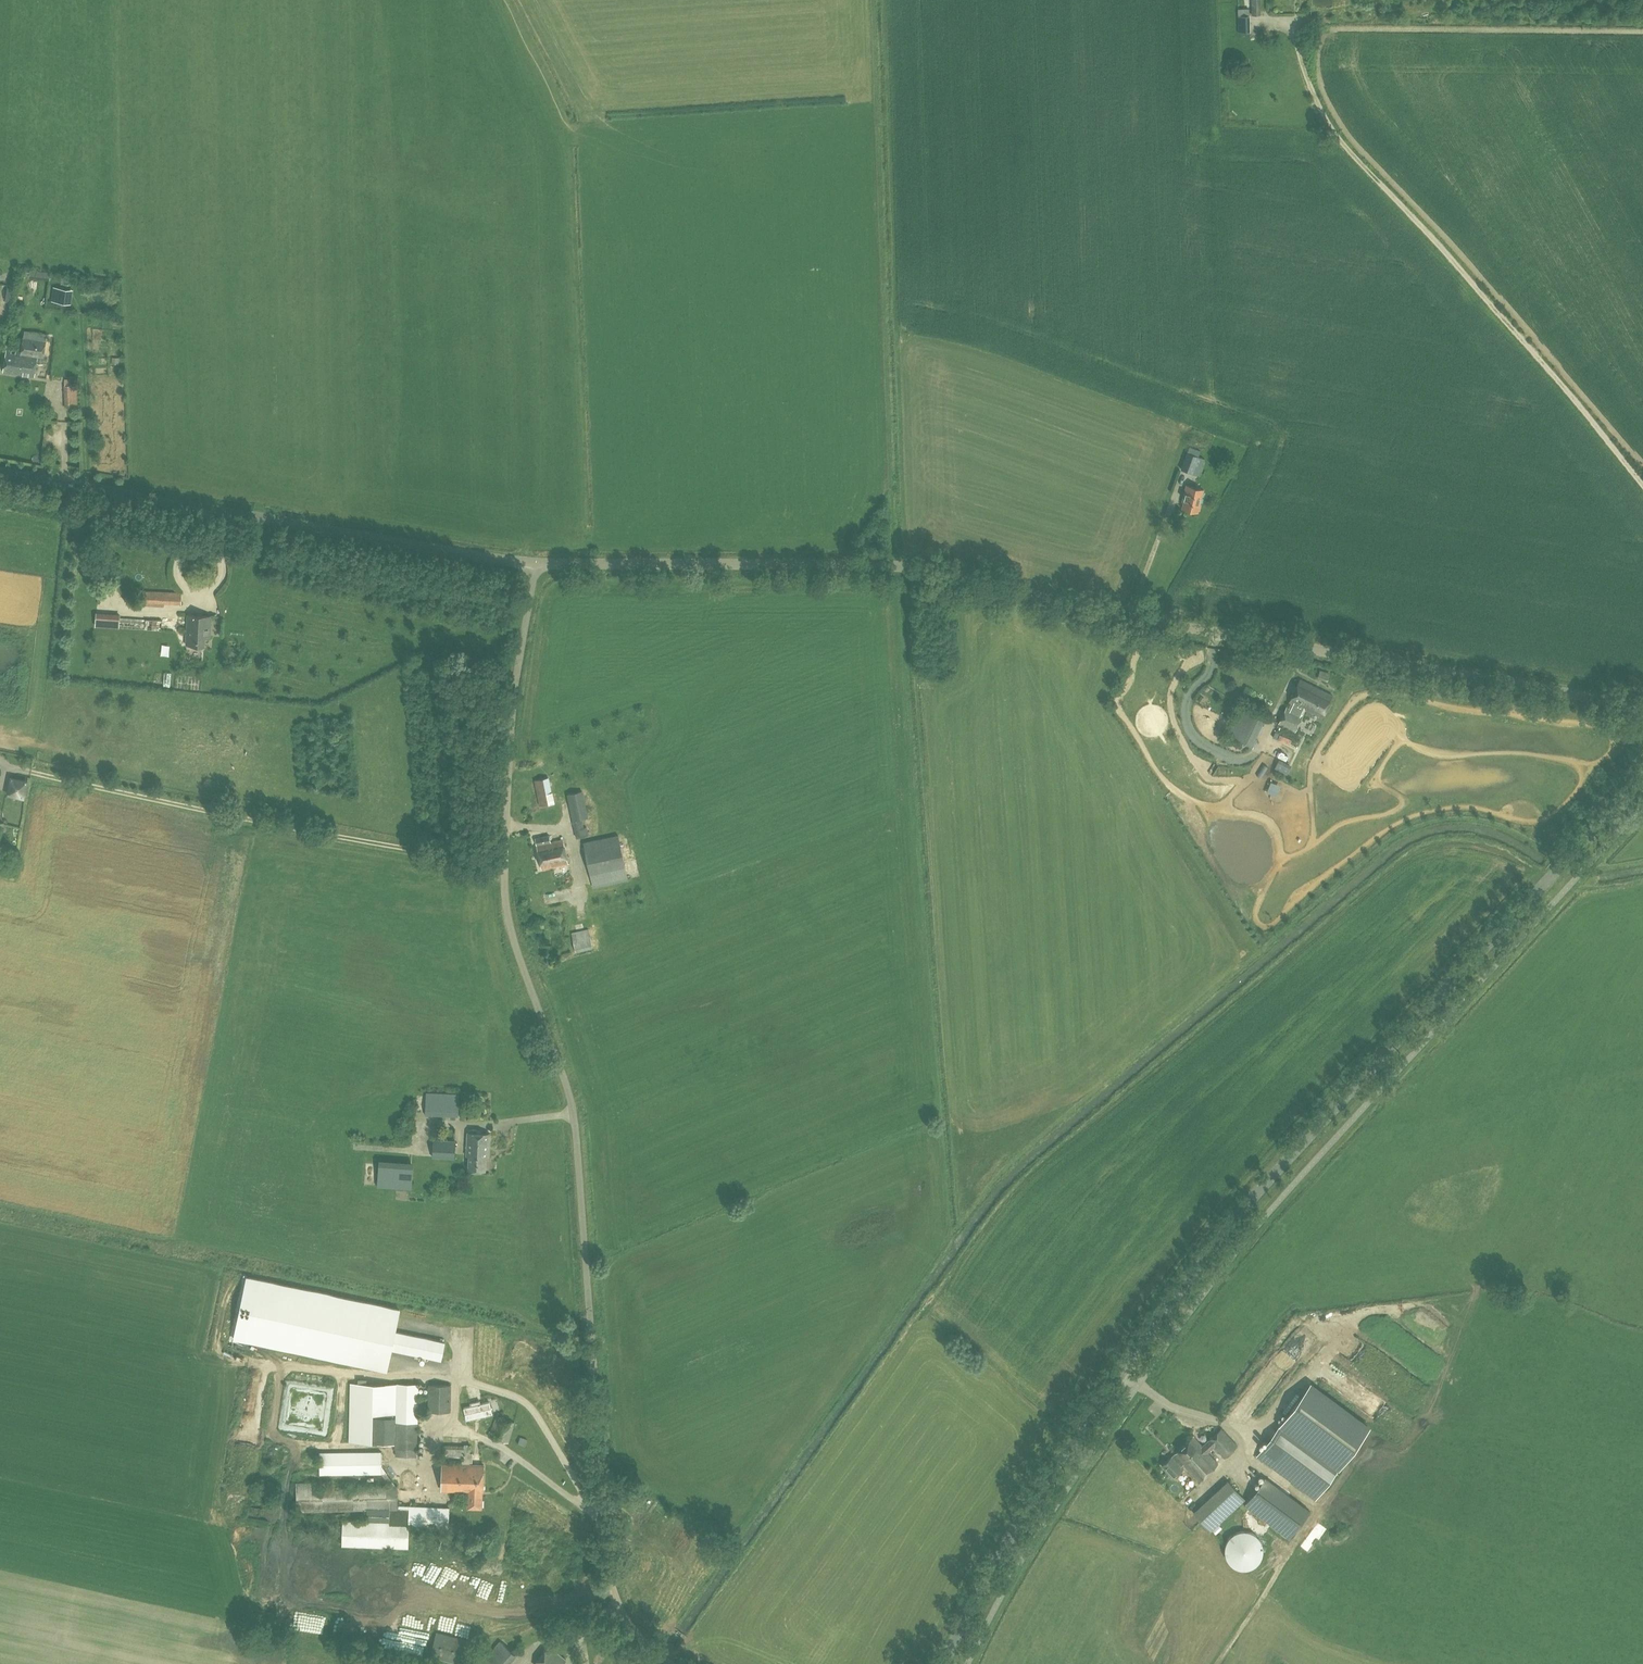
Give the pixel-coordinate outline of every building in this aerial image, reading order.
[(1252,15),(1262,15),(1261,0),(1252,0),(1252,15)] [(6,300),(12,301),(14,288),(8,287),(6,300)] [(66,289),(54,287),(52,300),(65,301),(66,289)] [(3,372),(35,377),(37,362),(44,363),(45,356),(44,356),(46,341),(36,339),(37,336),(29,335),(28,338),(24,337),(21,352),(7,350),(3,372)] [(81,409),(81,386),(70,385),(69,409),(81,409)] [(1182,468),(1200,475),(1206,459),(1199,456),(1201,451),(1190,446),(1188,452),(1187,452),(1185,459),(1182,468)] [(1183,508),(1198,511),(1199,509),(1200,509),(1201,504),(1200,504),(1203,489),(1186,485),(1183,501),(1185,501),(1183,508)] [(144,602),(181,604),(182,591),(144,591),(144,602)] [(99,614),(98,627),(122,627),(122,614),(99,614)] [(186,644),(205,645),(206,636),(211,636),(212,616),(188,614),(186,644)] [(233,647),(227,655),(234,660),(240,652),(233,647)] [(1257,663),(1283,667),(1284,658),(1258,653),(1257,663)] [(1319,677),(1328,680),(1330,673),(1321,670),(1319,677)] [(1278,723),(1295,732),(1306,709),(1322,717),(1333,694),(1301,679),(1290,701),(1291,702),(1289,707),(1287,706),(1278,723)] [(1226,714),(1230,716),(1235,704),(1231,703),(1226,714)] [(1228,733),(1252,746),(1266,717),(1242,705),(1228,733)] [(617,773),(603,776),(606,791),(619,788),(617,773)] [(574,782),(577,797),(590,794),(587,779),(574,782)] [(553,786),(527,791),(531,810),(556,805),(553,786)] [(584,840),(595,883),(630,874),(619,831),(584,840)] [(536,838),(542,869),(568,864),(563,840),(550,842),(549,835),(536,838)] [(426,1115),(458,1116),(460,1094),(427,1092),(426,1115)] [(468,1168),(485,1169),(486,1156),(489,1156),(491,1134),(469,1132),(467,1156),(469,1156),(468,1168)] [(454,1158),(454,1150),(455,1142),(434,1139),(432,1156),(454,1158)] [(378,1186),(412,1188),(413,1162),(381,1159),(378,1186)] [(395,1331),(399,1309),(248,1277),(234,1339),(386,1371),(391,1349),(441,1359),(445,1341),(395,1331)] [(339,1432),(359,1433),(360,1415),(362,1381),(341,1380),(339,1432)] [(396,1449),(418,1449),(419,1384),(397,1383),(396,1449)] [(1298,1486),(1316,1499),(1370,1426),(1311,1383),(1257,1456),(1298,1486)] [(429,1410),(451,1411),(451,1384),(429,1384),(429,1410)] [(489,1435),(509,1442),(515,1423),(496,1416),(489,1435)] [(362,1418),(363,1439),(387,1438),(387,1417),(362,1418)] [(440,1418),(426,1447),(433,1450),(447,1421),(440,1418)] [(1185,1466),(1199,1481),(1218,1463),(1208,1452),(1214,1446),(1225,1457),(1237,1446),(1221,1428),(1208,1440),(1202,1446),(1193,1436),(1174,1454),(1162,1466),(1173,1478),(1185,1466)] [(518,1443),(526,1446),(528,1439),(520,1436),(518,1443)] [(463,1463),(463,1490),(469,1490),(469,1507),(483,1507),(483,1490),(484,1490),(484,1463),(470,1463),(470,1461),(473,1461),(473,1452),(470,1452),(470,1445),(443,1444),(443,1456),(465,1456),(465,1460),(462,1460),(462,1463),(463,1463)] [(320,1452),(320,1474),(382,1473),(388,1473),(382,1464),(382,1451),(320,1452)] [(443,1490),(463,1490),(463,1463),(462,1463),(443,1463),(443,1490)] [(1245,1505),(1289,1538),(1309,1511),(1265,1478),(1245,1505)] [(343,1546),(409,1548),(409,1526),(449,1528),(451,1507),(398,1504),(398,1485),(396,1485),(393,1481),(388,1481),(390,1485),(323,1486),(322,1482),(296,1482),(297,1511),(367,1509),(367,1522),(344,1521),(343,1546)] [(1195,1491),(1183,1481),(1174,1491),(1186,1501),(1195,1491)] [(1194,1512),(1210,1531),(1245,1499),(1228,1481),(1194,1512)] [(1224,1549),(1225,1550),(1225,1552),(1225,1554),(1226,1555),(1226,1557),(1227,1559),(1228,1560),(1229,1562),(1230,1563),(1232,1564),(1233,1565),(1234,1566),(1236,1567),(1238,1567),(1239,1568),(1241,1568),(1243,1569),(1244,1569),(1246,1569),(1248,1568),(1250,1568),(1251,1567),(1253,1567),(1254,1566),(1256,1565),(1257,1564),(1259,1563),(1260,1561),(1261,1560),(1262,1558),(1262,1557),(1263,1555),(1264,1554),(1264,1552),(1264,1550),(1264,1548),(1264,1547),(1264,1545),(1263,1543),(1263,1542),(1262,1540),(1261,1539),(1260,1537),(1259,1536),(1258,1535),(1257,1533),(1255,1532),(1254,1531),(1252,1531),(1251,1530),(1249,1530),(1248,1529),(1246,1529),(1244,1529),(1242,1529),(1241,1529),(1239,1530),(1237,1530),(1236,1531),(1234,1532),(1233,1533),(1232,1534),(1230,1535),(1229,1536),(1228,1537),(1227,1539),(1226,1540),(1226,1542),(1225,1544),(1225,1545),(1225,1547),(1224,1549)] [(558,1624),(563,1634),(584,1623),(577,1613),(574,1615),(558,1624)] [(461,1663),(468,1663),(474,1641),(437,1632),(431,1656),(461,1663)] [(608,1639),(616,1645),(619,1640),(611,1634),(608,1639)] [(488,1663),(509,1663),(517,1655),(501,1641),(483,1660),(488,1663)] [(567,1659),(550,1645),(535,1663),(536,1663),(563,1663),(567,1659)]
